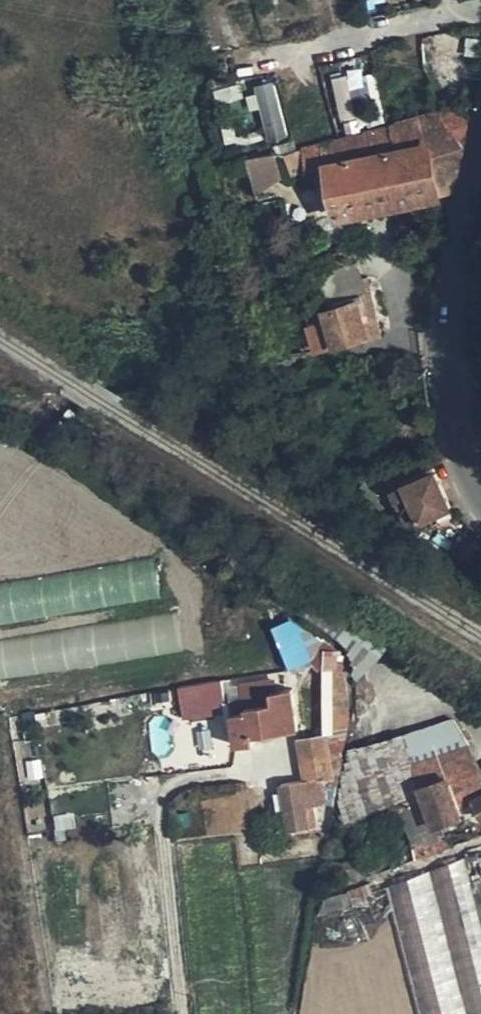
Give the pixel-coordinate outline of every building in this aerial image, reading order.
[(276,77),(257,83),(275,136),(295,130),(276,77)] [(472,122),(461,106),(284,155),(299,184),(301,172),(332,166),(331,164),(429,145),(440,197),(456,194),(472,122)] [(342,215),(440,197),(429,145),(331,164),(332,166),(342,215)] [(279,150),(251,155),(259,195),(287,189),(279,150)] [(317,269),(320,278),(361,263),(360,258),(317,269)] [(315,323),(322,347),(366,334),(363,322),(371,319),(363,295),(370,293),(361,263),(320,278),(327,306),(321,308),(325,320),(315,323)] [(363,322),(366,334),(368,340),(383,335),(378,317),(371,319),(363,322)] [(317,348),(322,347),(315,323),(311,324),(317,348)] [(406,486),(407,490),(422,522),(452,508),(436,473),(406,486)] [(422,522),(407,490),(393,496),(408,528),(422,522)] [(365,678),(388,648),(369,636),(352,654),(354,670),(365,678)] [(252,733),(299,726),(293,696),(299,696),(297,688),(246,697),(249,713),(233,715),(237,744),(253,742),(252,733)] [(239,754),(237,744),(233,715),(226,714),(229,738),(224,738),(227,756),(239,754)] [(352,762),(343,805),(349,826),(426,798),(422,786),(449,778),(462,815),(480,807),(475,798),(480,795),(480,771),(480,769),(460,729),(352,762)] [(309,780),(331,774),(324,736),(301,741),(309,780)] [(422,786),(426,798),(436,823),(462,815),(449,778),(422,786)] [(288,831),(317,826),(314,805),(305,806),(301,780),(281,784),(288,831)] [(416,860),(426,856),(423,830),(414,833),(416,860)] [(344,898),(359,920),(375,910),(360,887),(344,898)]
